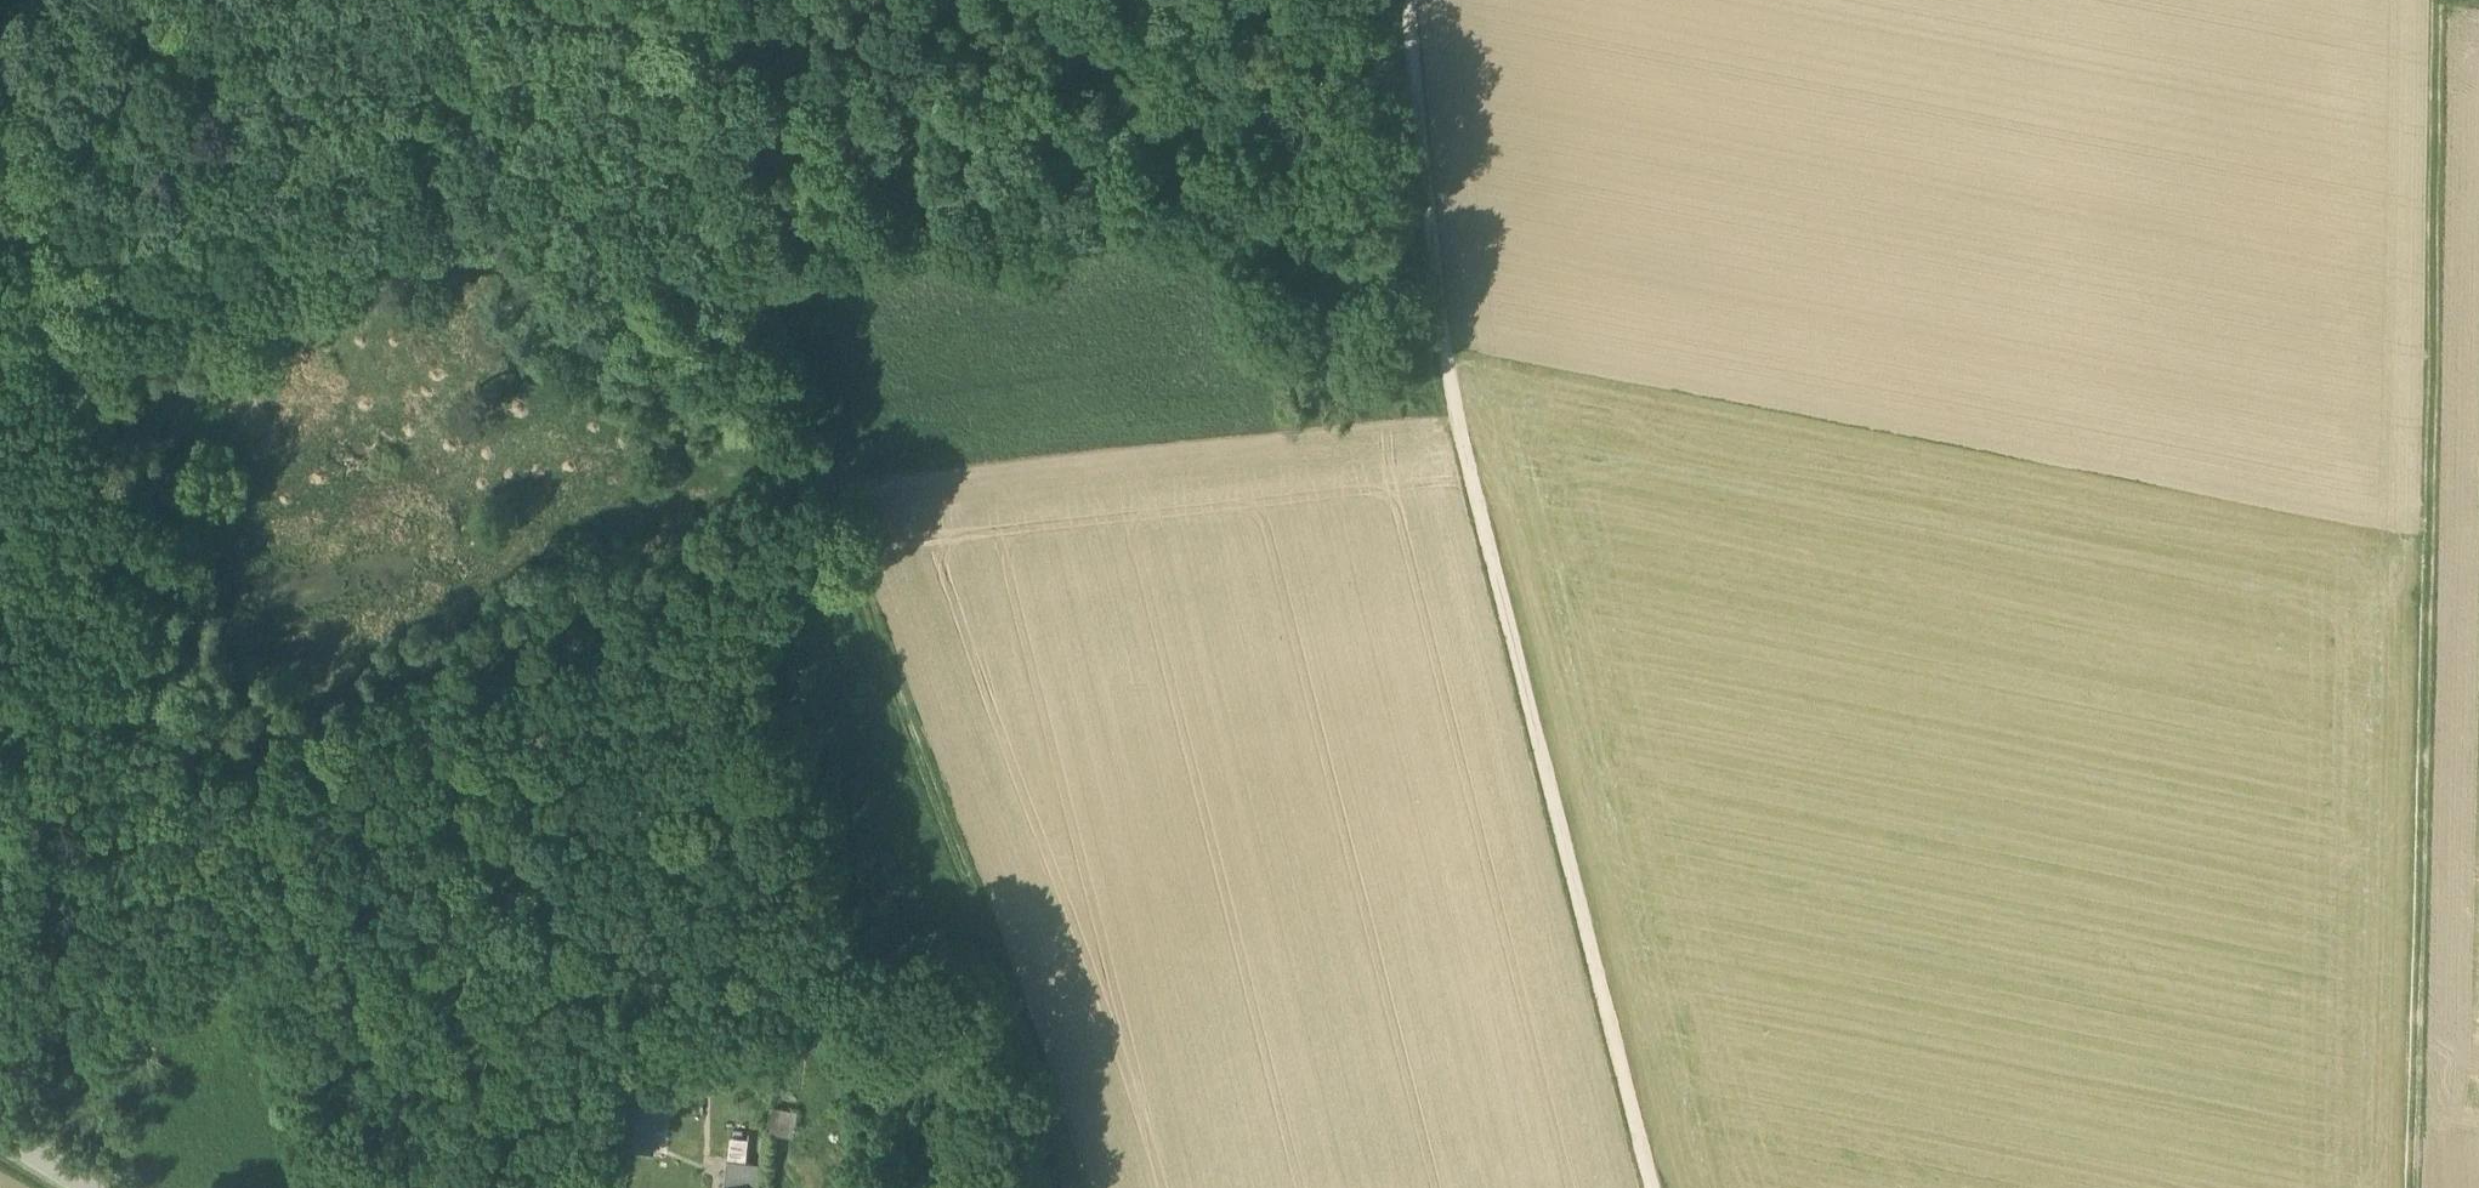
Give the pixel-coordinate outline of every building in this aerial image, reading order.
[(667,1095),(637,1093),(632,1152),(653,1153),(656,1127),(665,1128),(667,1095)] [(795,1114),(772,1111),(769,1133),(792,1136),(795,1114)] [(727,1160),(724,1185),(755,1187),(758,1164),(727,1160)]
